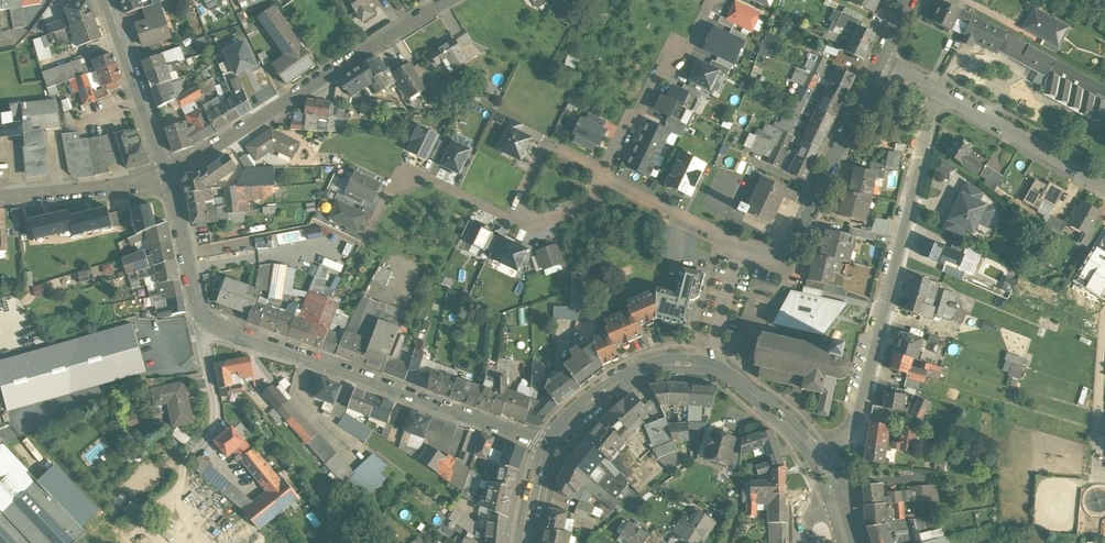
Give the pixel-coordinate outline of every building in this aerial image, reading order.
[(4,9),(9,8),(20,6),(19,0),(2,0),(4,9)] [(50,5),(56,10),(64,0),(54,0),(50,5)] [(126,14),(144,8),(141,0),(121,0),(126,14)] [(205,2),(210,11),(218,6),(215,0),(210,0),(205,2)] [(356,11),(367,4),(372,1),(372,0),(349,0),(356,11)] [(534,1),(538,8),(549,2),(547,0),(536,0),(534,1)] [(770,8),(774,0),(753,0),(770,8)] [(849,2),(873,14),(880,0),(850,0),(849,2)] [(84,1),(64,8),(68,20),(70,26),(73,25),(92,19),(95,18),(89,6),(87,7),(84,1)] [(760,13),(735,1),(727,19),(735,23),(752,31),(760,13)] [(154,4),(144,8),(148,21),(162,16),(162,18),(165,17),(160,2),(154,4)] [(961,11),(943,2),(933,21),(951,30),(952,30),(961,11)] [(367,4),(356,11),(362,21),(373,14),(367,4)] [(22,6),(9,8),(13,29),(25,26),(22,6)] [(273,7),(259,17),(287,55),(272,64),(275,68),(287,85),(300,75),(311,68),(316,65),(273,7)] [(864,17),(845,8),(842,13),(861,22),(864,17)] [(1054,19),(1034,8),(1024,27),(1044,38),(1044,39),(1059,47),(1070,27),(1054,18),(1054,19)] [(842,13),(836,11),(833,12),(829,20),(833,22),(833,23),(843,28),(855,34),(858,26),(859,27),(861,22),(842,13)] [(973,17),(961,11),(952,30),(964,35),(973,17)] [(162,16),(148,21),(137,24),(144,46),(172,37),(165,17),(162,18),(162,16)] [(727,19),(721,16),(718,22),(732,29),(735,23),(727,19)] [(1008,32),(973,17),(964,35),(960,42),(972,48),(974,43),(997,54),(1007,33),(1008,32)] [(755,30),(760,31),(764,20),(760,18),(755,30)] [(92,19),(73,25),(80,46),(100,38),(92,19)] [(53,24),(45,27),(48,34),(70,26),(68,20),(64,21),(63,21),(53,24)] [(843,28),(833,23),(829,31),(840,35),(843,28)] [(859,27),(858,26),(855,34),(854,36),(850,35),(848,38),(852,39),(869,47),(875,34),(859,27)] [(730,62),(731,61),(740,42),(740,41),(729,35),(715,29),(705,50),(719,56),(730,62)] [(732,29),(729,35),(740,41),(740,42),(743,43),(747,36),(732,29)] [(848,38),(840,35),(829,31),(826,30),(824,37),(839,43),(841,38),(847,40),(848,38)] [(788,37),(794,40),(797,34),(791,31),(788,37)] [(1056,60),(1007,33),(1002,45),(1023,56),(1022,56),(1031,61),(1028,67),(1038,73),(1047,77),(1056,60)] [(38,60),(52,57),(47,35),(33,38),(38,60)] [(196,40),(201,54),(212,50),(208,36),(196,40)] [(869,47),(852,39),(848,38),(847,40),(851,42),(849,45),(846,44),(843,50),(846,52),(863,60),(869,47)] [(462,50),(455,39),(431,55),(437,65),(447,59),(454,70),(468,61),(462,50)] [(774,43),(763,39),(758,54),(769,58),(774,43)] [(1059,47),(1044,39),(1041,45),(1056,53),(1059,47)] [(474,42),(462,50),(468,61),(482,53),(481,53),(488,49),(474,42)] [(245,43),(225,52),(229,61),(236,77),(257,68),(245,43)] [(183,56),(179,45),(172,48),(175,56),(177,63),(180,62),(185,60),(183,56)] [(1023,56),(1002,45),(1001,45),(1011,50),(1008,56),(1028,67),(1031,61),(1022,56),(1023,56)] [(825,52),(837,57),(840,51),(827,46),(825,52)] [(86,74),(96,71),(92,59),(101,56),(100,51),(90,54),(82,59),(83,63),(81,64),(85,75),(86,74)] [(192,51),(183,56),(185,60),(194,56),(192,51)] [(101,56),(92,59),(96,71),(115,65),(111,53),(101,56)] [(162,54),(142,61),(147,73),(166,67),(163,60),(162,54)] [(175,56),(163,60),(166,67),(172,64),(177,63),(175,56)] [(730,62),(719,56),(716,62),(730,69),(731,69),(734,62),(731,61),(730,62)] [(818,57),(810,74),(818,77),(824,64),(826,60),(818,57)] [(374,58),(360,66),(369,80),(376,76),(382,72),(383,71),(377,62),(374,58)] [(82,59),(54,69),(54,72),(58,84),(63,82),(69,80),(74,79),(85,75),(81,64),(83,63),(82,59)] [(386,69),(381,60),(377,62),(383,71),(382,72),(383,73),(387,70),(386,69)] [(716,62),(712,60),(709,66),(719,71),(719,72),(727,76),(730,69),(716,62)] [(1102,85),(1056,60),(1047,77),(1046,80),(1044,88),(1043,94),(1044,94),(1046,94),(1046,95),(1056,96),(1055,101),(1056,101),(1056,100),(1058,101),(1067,103),(1067,107),(1068,107),(1070,107),(1079,109),(1078,113),(1079,113),(1082,113),(1082,114),(1091,115),(1090,119),(1091,120),(1096,97),(1095,96),(1097,92),(1102,85)] [(223,74),(227,81),(236,77),(229,61),(219,65),(223,74)] [(177,63),(172,64),(175,71),(182,68),(180,62),(177,63)] [(413,68),(410,62),(393,73),(398,80),(410,99),(419,93),(426,88),(419,77),(413,68)] [(709,66),(699,62),(690,79),(710,89),(715,80),(719,72),(719,71),(709,66)] [(420,63),(413,68),(419,77),(427,73),(427,72),(420,63)] [(836,69),(824,64),(818,77),(831,82),(836,69)] [(115,65),(96,71),(86,74),(87,78),(98,76),(101,86),(105,85),(106,88),(114,86),(113,82),(120,80),(115,65)] [(360,66),(338,81),(341,85),(344,91),(346,89),(351,97),(372,83),(369,80),(360,66)] [(166,67),(147,73),(152,87),(171,81),(166,67)] [(389,67),(386,69),(387,70),(383,73),(382,72),(376,76),(385,88),(398,80),(393,73),(389,67)] [(855,76),(836,69),(831,82),(849,89),(855,76)] [(441,76),(429,71),(427,72),(427,73),(434,83),(441,76)] [(810,74),(804,71),(802,77),(807,80),(810,74)] [(54,72),(43,76),(46,88),(58,84),(54,72)] [(427,73),(419,77),(426,88),(434,84),(434,83),(427,73)] [(1047,77),(1038,73),(1033,82),(1044,88),(1046,80),(1047,77)] [(85,75),(74,79),(79,91),(84,104),(95,100),(92,93),(87,78),(86,74),(85,75)] [(807,80),(804,87),(812,90),(818,77),(810,74),(807,80)] [(385,88),(376,76),(369,80),(372,83),(377,92),(378,93),(384,89),(385,88)] [(212,78),(199,85),(204,95),(216,88),(212,78)] [(238,78),(232,80),(239,95),(244,92),(238,78)] [(74,79),(69,80),(70,86),(71,86),(73,93),(79,91),(74,79)] [(171,81),(152,87),(158,107),(176,98),(172,84),(171,81)] [(179,81),(172,84),(176,98),(183,94),(179,81)] [(849,89),(831,82),(824,96),(842,104),(849,89)] [(199,85),(191,89),(197,99),(204,95),(199,85)] [(341,85),(336,88),(334,101),(350,103),(351,97),(346,89),(344,91),(341,85)] [(681,91),(699,100),(703,94),(685,85),(681,91)] [(1091,120),(1103,122),(1104,113),(1104,87),(1102,85),(1097,92),(1095,96),(1096,97),(1091,120)] [(478,91),(470,87),(466,96),(474,100),(478,91)] [(674,87),(667,100),(693,112),(699,100),(681,91),(674,87)] [(812,90),(804,87),(797,101),(805,105),(809,95),(812,90)] [(92,93),(95,100),(108,96),(106,88),(92,93)] [(233,98),(230,88),(225,91),(228,100),(221,105),(220,105),(231,122),(241,116),(232,99),(233,98)] [(183,94),(176,98),(182,107),(193,101),(197,99),(191,89),(183,94)] [(824,96),(812,90),(809,95),(821,101),(824,96)] [(217,92),(213,94),(216,100),(215,100),(218,106),(219,106),(220,105),(221,105),(217,92)] [(239,95),(233,98),(232,99),(241,116),(252,110),(244,92),(239,95)] [(419,93),(410,98),(412,101),(421,95),(419,93)] [(197,99),(193,101),(197,109),(203,107),(208,104),(204,95),(197,99)] [(842,104),(824,96),(821,101),(817,110),(835,119),(842,104)] [(669,116),(681,122),(688,110),(661,97),(655,109),(669,116)] [(55,99),(9,104),(10,112),(21,109),(23,132),(31,131),(59,128),(55,99)] [(797,101),(792,99),(785,114),(790,116),(797,101)] [(331,102),(308,100),(307,114),(328,116),(329,116),(331,102)] [(193,101),(182,107),(185,116),(197,109),(193,101)] [(805,105),(797,101),(790,116),(798,120),(804,108),(805,105)] [(220,105),(219,106),(218,106),(207,113),(206,114),(208,117),(217,131),(231,122),(220,105)] [(817,110),(805,105),(804,108),(816,114),(817,110)] [(197,109),(185,116),(187,120),(192,127),(208,117),(206,114),(207,113),(203,107),(197,109)] [(10,112),(0,114),(0,137),(23,135),(24,135),(23,132),(21,109),(10,112)] [(835,119),(817,110),(816,114),(810,126),(828,134),(835,119)] [(607,121),(589,113),(585,120),(603,129),(607,121)] [(785,114),(778,129),(783,131),(790,116),(785,114)] [(524,124),(506,115),(501,125),(507,128),(509,129),(510,128),(520,133),(524,124)] [(336,116),(329,116),(328,116),(327,131),(335,132),(336,116)] [(667,124),(684,132),(687,125),(681,122),(669,116),(666,123),(667,124)] [(798,120),(790,116),(783,131),(784,132),(790,135),(793,129),(795,125),(796,125),(798,120)] [(192,127),(188,130),(169,137),(173,149),(177,151),(193,146),(217,131),(208,117),(192,127)] [(585,120),(582,119),(575,133),(599,145),(606,131),(603,129),(585,120)] [(187,120),(166,128),(169,137),(188,130),(192,127),(187,120)] [(810,126),(798,120),(796,125),(808,131),(810,126)] [(670,132),(649,122),(644,133),(665,144),(670,132)] [(428,157),(435,142),(439,134),(419,124),(411,140),(415,141),(410,152),(426,160),(428,157)] [(667,124),(664,129),(681,138),(684,132),(667,124)] [(778,129),(766,124),(760,138),(763,140),(777,146),(784,132),(783,131),(778,129)] [(828,134),(810,126),(808,131),(805,135),(803,141),(804,142),(820,149),(828,134)] [(506,137),(499,149),(512,156),(521,160),(522,158),(526,157),(527,155),(525,150),(531,138),(520,133),(510,128),(509,129),(506,137)] [(137,129),(115,133),(123,157),(127,168),(148,162),(137,129)] [(271,129),(247,146),(256,160),(273,149),(292,158),(299,143),(271,129)] [(805,135),(793,129),(790,135),(792,136),(803,141),(805,135)] [(46,132),(31,134),(31,131),(23,132),(24,135),(23,135),(24,146),(27,172),(46,170),(43,145),(47,144),(46,132)] [(87,138),(79,139),(78,132),(62,134),(69,171),(77,177),(95,175),(87,138)] [(784,132),(777,146),(785,150),(789,143),(792,136),(790,135),(784,132)] [(115,133),(102,136),(108,165),(118,162),(117,159),(123,157),(115,133)] [(665,144),(644,133),(638,144),(659,155),(665,144)] [(442,145),(438,152),(446,156),(453,142),(455,138),(447,134),(442,145)] [(102,136),(87,138),(95,175),(110,172),(108,165),(102,136)] [(760,138),(756,137),(750,149),(757,152),(763,140),(760,138)] [(962,143),(956,139),(947,153),(962,164),(967,157),(972,149),(970,148),(962,143)] [(777,146),(763,140),(757,152),(771,159),(777,146)] [(972,145),(964,140),(962,143),(970,148),(972,145)] [(438,152),(442,145),(435,142),(428,157),(434,160),(438,152)] [(470,150),(453,142),(446,156),(442,165),(459,173),(470,150)] [(820,149),(804,142),(801,149),(797,156),(813,164),(820,149)] [(801,149),(789,143),(785,150),(797,156),(801,149)] [(659,155),(638,144),(633,155),(654,165),(659,155)] [(785,150),(777,146),(771,159),(769,164),(777,168),(778,165),(783,155),(785,150)] [(797,156),(785,150),(783,155),(795,161),(797,156)] [(901,155),(889,152),(886,166),(897,169),(901,155)] [(246,154),(240,158),(246,168),(248,168),(256,168),(246,154)] [(686,157),(680,154),(666,183),(672,186),(671,187),(686,194),(686,193),(692,195),(706,166),(700,164),(701,162),(687,155),(686,157)] [(228,155),(209,168),(215,179),(219,180),(236,168),(228,155)] [(654,165),(633,155),(628,166),(649,177),(654,165)] [(797,156),(795,161),(789,173),(805,181),(813,164),(797,156)] [(967,157),(962,164),(976,173),(981,165),(967,157)] [(957,168),(941,158),(933,170),(949,181),(957,168)] [(738,161),(735,170),(749,175),(753,166),(738,161)] [(886,166),(871,162),(868,172),(875,173),(874,177),(883,179),(886,166)] [(981,165),(976,173),(980,175),(985,168),(984,167),(981,165)] [(985,168),(980,175),(986,179),(992,169),(986,165),(984,167),(985,168)] [(376,175),(359,167),(356,172),(374,181),(376,175)] [(209,168),(202,173),(186,176),(183,180),(186,193),(211,189),(210,184),(214,183),(219,180),(215,179),(209,168)] [(275,186),(274,168),(259,168),(259,176),(264,176),(265,186),(273,186),(275,186)] [(868,172),(855,169),(850,192),(869,197),(874,177),(875,173),(868,172)] [(374,181),(356,172),(351,181),(376,193),(380,184),(374,181)] [(259,176),(244,177),(244,187),(265,186),(264,176),(259,176)] [(787,189),(763,178),(748,208),(741,205),(738,211),(746,215),(747,213),(770,224),(783,197),(787,189)] [(1047,185),(1035,179),(1022,201),(1037,209),(1042,200),(1053,207),(1063,189),(1049,181),(1047,185)] [(376,193),(351,181),(347,190),(365,199),(372,202),(376,193)] [(966,182),(943,230),(957,236),(959,231),(963,233),(966,228),(973,231),(980,215),(986,217),(987,215),(988,215),(990,212),(988,212),(990,209),(978,203),(981,197),(976,195),(978,190),(966,182)] [(244,187),(236,187),(238,198),(247,197),(273,196),(273,186),(265,186),(244,187)] [(236,187),(226,188),(227,205),(238,204),(238,198),(236,187)] [(211,189),(186,193),(190,211),(206,209),(203,200),(214,198),(214,195),(213,189),(211,189)] [(799,195),(787,189),(783,197),(795,203),(799,195)] [(365,199),(347,190),(344,196),(355,202),(362,205),(365,199)] [(850,192),(845,191),(839,217),(864,222),(869,197),(850,192)] [(344,196),(337,193),(334,199),(337,200),(352,207),(355,202),(344,196)] [(352,207),(337,200),(329,218),(357,232),(366,214),(352,207)] [(1099,211),(1083,203),(1071,225),(1084,231),(1086,233),(1090,226),(1099,211)] [(150,204),(131,209),(131,210),(133,221),(137,235),(147,230),(156,227),(150,204)] [(238,204),(227,205),(228,213),(239,212),(238,204)] [(247,205),(238,204),(239,212),(247,211),(247,205)] [(227,205),(219,207),(220,207),(216,208),(217,215),(228,213),(227,205)] [(108,208),(66,217),(65,211),(28,220),(33,240),(70,232),(71,238),(112,227),(112,226),(109,215),(108,208)] [(206,209),(190,211),(193,224),(197,224),(197,227),(206,226),(205,222),(218,220),(217,215),(216,208),(206,209)] [(131,210),(109,215),(112,226),(133,221),(131,210)] [(1065,222),(1049,213),(1043,224),(1058,234),(1065,222)] [(890,221),(875,218),(872,232),(876,233),(886,236),(890,221)] [(469,221),(461,236),(467,239),(475,223),(469,221)] [(156,227),(147,230),(148,238),(151,248),(171,241),(169,233),(167,222),(156,227)] [(467,239),(466,241),(475,246),(484,250),(485,248),(492,234),(492,233),(484,229),(485,226),(476,222),(467,239)] [(1090,226),(1086,233),(1084,231),(1078,241),(1086,246),(1096,229),(1090,226)] [(320,227),(306,229),(308,238),(322,235),(320,227)] [(872,232),(850,227),(848,235),(855,236),(855,237),(874,242),(876,233),(872,232)] [(137,235),(129,238),(132,245),(135,243),(148,238),(147,230),(137,235)] [(848,235),(827,230),(821,256),(840,260),(849,262),(855,237),(855,236),(848,235)] [(497,237),(492,234),(485,248),(491,251),(497,237)] [(269,237),(255,239),(256,249),(269,248),(269,237)] [(328,237),(317,239),(318,245),(329,242),(328,237)] [(495,259),(518,270),(522,263),(523,260),(521,259),(526,250),(520,247),(504,239),(495,259)] [(951,250),(926,240),(920,254),(945,264),(958,269),(958,268),(963,255),(951,250)] [(171,241),(151,248),(154,260),(155,266),(175,259),(171,241)] [(533,247),(522,242),(520,247),(526,250),(521,259),(523,260),(522,263),(529,266),(533,247)] [(966,248),(954,242),(951,250),(963,255),(966,248)] [(1099,243),(1079,276),(1089,281),(1086,286),(1100,294),(1104,286),(1104,246),(1099,243)] [(555,245),(538,252),(544,269),(560,263),(561,263),(556,248),(555,245)] [(556,248),(561,263),(560,263),(562,267),(569,264),(562,245),(556,248)] [(963,255),(958,268),(965,271),(973,274),(980,255),(966,248),(963,255)] [(138,263),(135,254),(123,258),(128,275),(148,269),(146,262),(138,263)] [(821,256),(815,254),(809,279),(809,281),(824,284),(827,285),(829,273),(837,275),(840,260),(821,256)] [(175,259),(155,266),(159,283),(180,279),(175,259)] [(154,260),(146,262),(148,269),(155,266),(154,260)] [(274,264),(260,265),(257,280),(271,282),(274,264)] [(287,266),(274,264),(271,282),(270,290),(268,297),(281,300),(287,266)] [(958,269),(945,264),(942,271),(962,279),(965,271),(958,268),(958,269)] [(602,265),(592,265),(592,273),(602,273),(602,265)] [(392,272),(379,266),(372,279),(386,285),(392,272)] [(77,272),(80,282),(95,278),(92,268),(77,272)] [(148,269),(128,275),(130,282),(150,276),(148,269)] [(699,298),(705,275),(684,269),(677,295),(656,290),(656,319),(679,325),(687,320),(692,302),(699,298)] [(585,272),(571,271),(570,307),(580,307),(584,307),(585,272)] [(31,272),(24,272),(25,286),(32,285),(31,272)] [(1015,280),(1008,276),(1005,284),(1003,289),(1009,292),(1015,280)] [(930,281),(917,277),(912,294),(926,298),(927,295),(928,291),(927,291),(930,281)] [(249,286),(226,278),(217,301),(250,313),(252,308),(248,306),(251,298),(245,296),(249,286)] [(180,279),(159,283),(160,289),(160,291),(161,290),(161,296),(166,295),(165,294),(166,294),(165,292),(168,291),(168,289),(181,286),(180,279)] [(824,284),(809,281),(809,279),(807,279),(805,287),(822,291),(824,284)] [(271,282),(257,280),(256,288),(258,288),(270,290),(271,282)] [(318,282),(313,281),(309,290),(314,292),(318,282)] [(35,296),(48,293),(46,282),(33,286),(35,296)] [(824,284),(822,291),(846,296),(847,290),(824,284)] [(181,286),(168,289),(168,291),(165,292),(166,294),(165,294),(166,295),(166,300),(183,296),(181,286)] [(256,288),(249,286),(245,296),(251,298),(254,299),(258,288),(256,288)] [(822,291),(805,287),(803,293),(821,297),(822,291)] [(948,292),(940,289),(936,301),(936,303),(944,305),(948,292)] [(331,299),(314,292),(309,290),(300,313),(308,316),(307,322),(310,323),(311,323),(329,330),(331,322),(335,313),(339,302),(331,299)] [(606,332),(600,334),(601,336),(595,338),(595,343),(595,342),(596,350),(602,365),(613,361),(611,358),(618,355),(615,348),(636,339),(634,336),(641,333),(638,326),(656,319),(656,290),(628,301),(630,307),(628,308),(629,310),(605,320),(608,328),(605,329),(606,332)] [(792,291),(772,325),(823,337),(848,303),(821,297),(803,293),(792,291)] [(944,305),(944,306),(956,311),(959,303),(956,302),(957,294),(948,292),(944,305)] [(926,298),(912,294),(906,311),(919,315),(923,305),(924,305),(925,301),(926,298)] [(183,296),(166,300),(166,303),(167,308),(170,308),(171,315),(186,313),(183,296)] [(347,328),(336,355),(382,372),(398,334),(403,320),(390,315),(376,309),(379,302),(363,296),(353,315),(351,319),(347,328)] [(254,299),(251,298),(248,306),(252,308),(250,313),(247,321),(260,326),(267,308),(257,304),(259,301),(254,299)] [(928,302),(925,301),(924,305),(923,305),(919,315),(932,319),(933,315),(936,303),(936,301),(929,299),(928,302)] [(944,305),(936,303),(933,315),(941,317),(941,315),(944,306),(944,305)] [(407,312),(394,306),(390,315),(403,320),(404,320),(407,312)] [(944,306),(941,315),(961,322),(964,314),(956,311),(944,306)] [(570,307),(554,307),(553,318),(577,319),(580,307),(570,307)] [(167,308),(156,311),(158,318),(171,315),(170,308),(167,308)] [(294,318),(267,308),(260,326),(274,331),(273,332),(279,334),(280,333),(287,336),(294,318)] [(351,319),(335,313),(331,322),(347,328),(351,319)] [(294,318),(287,336),(304,343),(310,323),(307,322),(294,318)] [(996,325),(985,321),(982,329),(994,333),(996,325)] [(311,323),(310,323),(304,343),(321,349),(327,333),(329,330),(311,323)] [(146,371),(133,325),(0,362),(0,387),(7,410),(146,371)] [(341,338),(327,333),(321,349),(335,354),(341,338)] [(831,350),(761,333),(761,334),(761,338),(759,338),(753,360),(755,361),(754,366),(760,367),(758,378),(759,378),(771,381),(771,382),(773,382),(773,381),(783,383),(782,385),(784,385),(784,384),(792,385),(792,386),(793,387),(792,391),(801,393),(802,390),(817,393),(815,404),(819,404),(817,414),(827,416),(831,399),(836,400),(837,391),(834,391),(836,379),(841,379),(845,378),(848,375),(850,371),(850,367),(849,362),(845,359),(841,358),(844,345),(832,343),(831,350)] [(908,335),(900,333),(898,341),(897,346),(895,353),(912,358),(916,359),(919,347),(921,339),(914,337),(914,336),(908,334),(908,335)] [(398,334),(382,372),(405,381),(409,367),(402,365),(403,363),(400,362),(400,364),(394,362),(398,351),(404,336),(398,334)] [(929,340),(940,343),(942,338),(931,335),(929,340)] [(423,342),(417,340),(414,349),(421,350),(423,342)] [(582,352),(578,347),(569,353),(573,359),(564,365),(567,370),(580,387),(604,369),(602,365),(596,350),(595,342),(595,343),(582,352)] [(924,349),(919,347),(916,359),(920,360),(924,349)] [(409,367),(405,381),(428,389),(430,375),(417,370),(423,351),(421,350),(414,349),(409,367)] [(912,358),(895,353),(890,368),(895,370),(894,373),(902,375),(903,372),(907,373),(907,374),(909,367),(912,358)] [(1012,362),(1024,366),(1026,359),(1007,353),(1004,360),(1012,362)] [(511,359),(498,357),(498,362),(497,370),(496,377),(506,377),(509,377),(511,359)] [(249,358),(228,362),(230,372),(235,371),(236,370),(251,368),(249,358)] [(941,367),(923,361),(920,369),(928,371),(926,375),(931,376),(934,375),(938,377),(941,367)] [(228,362),(216,364),(220,388),(231,387),(233,386),(231,375),(230,372),(228,362)] [(1024,366),(1012,362),(1008,375),(1022,379),(1026,367),(1024,366)] [(552,370),(533,363),(532,383),(538,385),(545,388),(548,380),(552,370)] [(497,370),(487,367),(486,376),(496,379),(496,377),(497,370)] [(920,370),(909,367),(907,374),(907,373),(906,377),(919,381),(924,382),(926,375),(928,371),(920,369),(920,370)] [(439,373),(431,370),(430,375),(428,389),(433,391),(439,373)] [(567,370),(551,381),(548,380),(545,388),(545,389),(556,404),(580,387),(567,370)] [(445,376),(439,373),(433,391),(447,396),(454,377),(446,374),(445,376)] [(482,387),(475,407),(491,412),(496,397),(496,379),(486,376),(482,387)] [(330,380),(321,377),(319,385),(315,397),(328,402),(323,413),(330,415),(331,414),(334,404),(335,404),(336,402),(342,386),(330,382),(330,380)] [(454,377),(447,396),(475,407),(482,387),(454,377)] [(506,377),(496,377),(496,379),(496,397),(491,412),(502,416),(503,413),(508,397),(506,397),(508,390),(506,390),(506,377)] [(919,381),(906,377),(904,386),(916,390),(919,381)] [(162,378),(145,379),(147,391),(152,390),(164,387),(162,378)] [(164,387),(152,390),(155,402),(168,399),(174,426),(193,422),(185,383),(164,387)] [(538,385),(532,383),(530,392),(531,392),(529,398),(530,399),(535,400),(538,385)] [(691,385),(670,384),(650,385),(660,401),(661,406),(671,405),(689,406),(691,385)] [(233,386),(231,387),(220,388),(222,397),(228,396),(228,394),(243,393),(242,385),(235,386),(233,386)] [(276,389),(272,385),(263,392),(278,409),(288,401),(292,397),(281,385),(276,389)] [(717,387),(691,385),(689,406),(688,416),(688,417),(698,418),(698,409),(696,409),(696,406),(712,407),(717,387)] [(366,393),(356,389),(349,406),(362,411),(362,413),(370,416),(376,399),(365,394),(366,393)] [(529,398),(508,390),(506,397),(508,397),(503,413),(525,422),(529,408),(530,399),(529,398)] [(904,394),(886,392),(883,406),(883,407),(886,408),(902,411),(902,410),(904,394)] [(633,396),(629,399),(628,398),(625,402),(623,400),(603,419),(624,443),(632,436),(639,430),(636,427),(639,424),(637,423),(648,412),(633,396)] [(929,402),(919,397),(911,415),(921,419),(929,402)] [(383,401),(376,399),(370,416),(387,423),(395,403),(384,399),(383,401)] [(535,400),(530,399),(529,408),(525,422),(539,426),(547,414),(552,409),(540,401),(540,402),(535,400)] [(278,409),(277,410),(325,464),(344,484),(349,480),(366,498),(386,479),(378,471),(386,464),(375,455),(354,474),(336,454),(335,454),(288,401),(278,409)] [(348,407),(336,402),(335,404),(334,404),(331,414),(343,418),(344,419),(346,413),(348,407)] [(883,406),(872,405),(871,413),(872,414),(878,415),(886,409),(886,408),(883,407),(883,406)] [(902,411),(886,408),(886,409),(878,415),(872,414),(872,415),(895,418),(895,417),(902,411)] [(431,420),(413,412),(409,421),(405,420),(402,429),(405,431),(402,441),(407,443),(412,433),(425,439),(431,420)] [(373,431),(346,413),(344,419),(343,418),(340,423),(366,440),(373,431)] [(132,417),(124,420),(129,431),(133,429),(132,426),(135,424),(132,417)] [(698,418),(688,417),(688,423),(687,428),(705,430),(708,418),(698,418)] [(665,418),(659,420),(659,419),(657,420),(657,421),(653,423),(652,422),(650,424),(651,425),(645,426),(657,459),(676,451),(673,442),(671,433),(668,425),(665,418)] [(457,426),(433,419),(429,430),(453,438),(457,426)] [(624,443),(603,419),(585,440),(604,455),(610,462),(625,445),(624,443)] [(889,425),(870,422),(866,444),(885,447),(886,440),(889,425)] [(683,424),(668,425),(671,433),(673,442),(688,441),(687,428),(688,423),(683,424)] [(386,424),(382,436),(388,440),(393,427),(386,424)] [(178,426),(172,433),(185,445),(192,438),(178,426)] [(245,443),(232,428),(226,432),(221,436),(221,437),(216,441),(228,456),(235,451),(245,443)] [(779,451),(773,433),(769,430),(748,438),(752,449),(765,445),(768,454),(779,451)] [(914,433),(902,431),(900,443),(899,449),(911,452),(912,445),(914,433)] [(721,433),(721,434),(713,432),(708,448),(706,448),(705,451),(707,451),(705,458),(712,460),(713,462),(716,463),(718,462),(728,465),(731,453),(735,439),(727,436),(727,435),(721,433)] [(922,434),(914,433),(912,445),(920,447),(922,445),(923,436),(922,434)] [(494,438),(483,434),(475,455),(487,459),(490,449),(494,438)] [(663,470),(632,436),(624,443),(625,445),(655,477),(663,470)] [(496,438),(493,447),(503,451),(506,442),(496,438)] [(748,438),(741,440),(740,453),(748,451),(752,449),(748,438)] [(604,455),(585,440),(568,461),(586,475),(605,492),(608,489),(611,485),(604,478),(599,478),(591,471),(600,460),(604,455)] [(407,443),(402,441),(399,448),(419,460),(425,452),(413,444),(412,446),(407,443)] [(245,443),(235,451),(241,459),(251,450),(250,448),(245,443)] [(525,451),(507,443),(503,454),(500,463),(518,471),(525,451)] [(885,447),(866,444),(864,460),(883,462),(885,447)] [(85,532),(1,445),(0,446),(0,542),(73,542),(85,532)] [(625,445),(610,462),(620,474),(638,493),(652,480),(655,477),(625,445)] [(425,452),(419,460),(437,473),(443,466),(448,458),(430,446),(425,452)] [(251,450),(241,459),(268,492),(281,481),(254,448),(251,450)] [(503,454),(490,449),(487,459),(500,464),(500,463),(503,454)] [(748,451),(740,453),(740,454),(739,468),(739,469),(747,469),(748,451)] [(675,453),(664,456),(666,462),(677,459),(675,453)] [(740,454),(731,453),(728,465),(739,468),(740,454)] [(251,504),(199,456),(190,465),(244,511),(251,504)] [(471,472),(449,456),(448,458),(443,466),(456,476),(451,482),(463,491),(471,472)] [(781,458),(756,467),(757,470),(759,475),(772,471),(774,470),(784,467),(781,458)] [(666,462),(665,463),(667,469),(678,465),(679,465),(677,459),(666,462)] [(586,475),(568,461),(557,485),(571,491),(578,494),(582,484),(586,475)] [(518,471),(500,463),(500,464),(495,484),(514,489),(518,471)] [(667,469),(669,475),(680,471),(678,465),(667,469)] [(456,476),(443,466),(437,473),(451,482),(456,476)] [(772,483),(750,483),(750,493),(750,494),(784,493),(784,467),(774,470),(772,471),(772,483)] [(605,492),(586,475),(582,484),(591,491),(602,499),(607,493),(605,492)] [(268,492),(244,511),(259,529),(299,497),(284,479),(268,492)] [(652,480),(638,493),(642,498),(657,486),(652,480)] [(495,484),(492,484),(490,491),(486,490),(483,503),(487,504),(486,509),(490,511),(508,518),(514,489),(495,484)] [(591,491),(582,484),(578,494),(581,496),(579,501),(587,504),(591,496),(589,495),(591,491)] [(878,484),(863,485),(865,505),(880,504),(879,498),(878,484)] [(571,491),(557,485),(554,493),(568,499),(569,496),(571,491)] [(578,494),(571,491),(569,496),(579,501),(581,496),(578,494)] [(610,495),(607,493),(602,499),(601,501),(613,511),(620,503),(610,495)] [(784,493),(750,494),(750,502),(756,502),(767,502),(769,523),(782,523),(785,523),(784,493)] [(889,498),(879,498),(880,504),(884,503),(894,503),(902,502),(902,494),(889,495),(889,498)] [(587,504),(579,501),(576,508),(587,513),(591,515),(594,507),(587,504)] [(757,516),(756,502),(750,502),(747,502),(747,503),(747,516),(757,516)] [(902,502),(894,503),(896,520),(904,519),(902,502)] [(880,504),(865,505),(866,527),(885,524),(884,503),(880,504)] [(486,509),(482,507),(480,511),(490,516),(490,511),(486,509)] [(570,513),(561,511),(562,509),(556,508),(555,510),(549,509),(545,528),(563,531),(565,518),(568,519),(570,513)] [(587,513),(576,508),(573,514),(584,519),(587,513)] [(477,523),(456,509),(449,519),(468,532),(469,532),(476,537),(477,523)] [(490,511),(490,516),(487,542),(506,542),(508,518),(490,511)] [(704,515),(695,529),(689,525),(682,537),(690,542),(701,542),(714,522),(704,515)] [(923,518),(905,521),(908,530),(917,529),(925,528),(924,526),(923,518)] [(689,525),(681,519),(673,532),(682,537),(689,525)] [(628,523),(622,533),(630,538),(630,539),(628,542),(645,542),(649,537),(628,523)] [(769,523),(769,542),(782,542),(782,523),(769,523)] [(866,527),(872,542),(892,542),(889,533),(885,524),(866,527)] [(545,528),(542,542),(570,542),(572,533),(563,531),(545,528)] [(943,528),(924,532),(926,542),(945,537),(943,528)] [(476,537),(469,532),(466,538),(471,540),(475,541),(476,537)] [(896,538),(894,532),(889,533),(892,542),(921,542),(917,533),(909,535),(896,538)]
